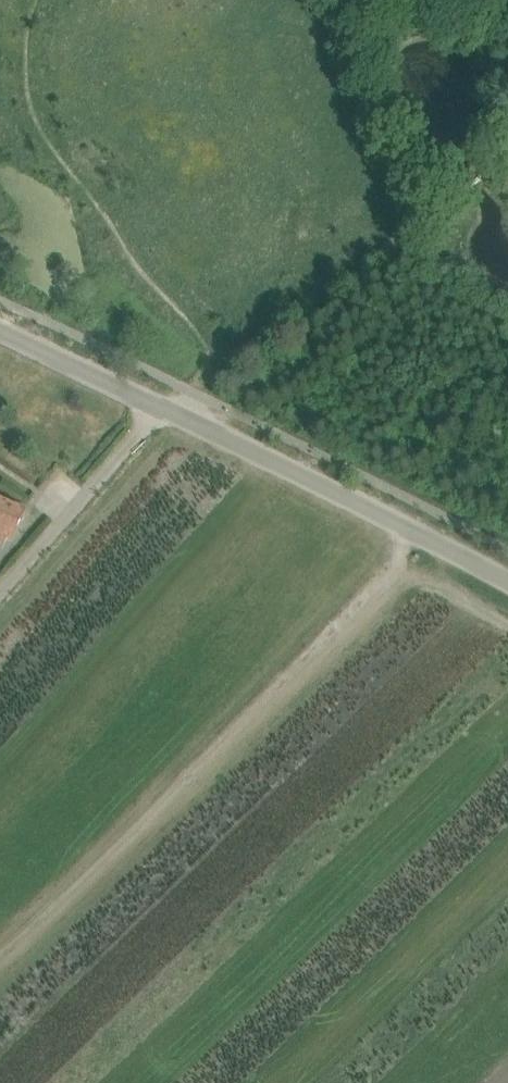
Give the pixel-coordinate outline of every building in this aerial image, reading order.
[(3,546),(7,537),(11,539),(25,509),(0,498),(0,544),(3,546)]
